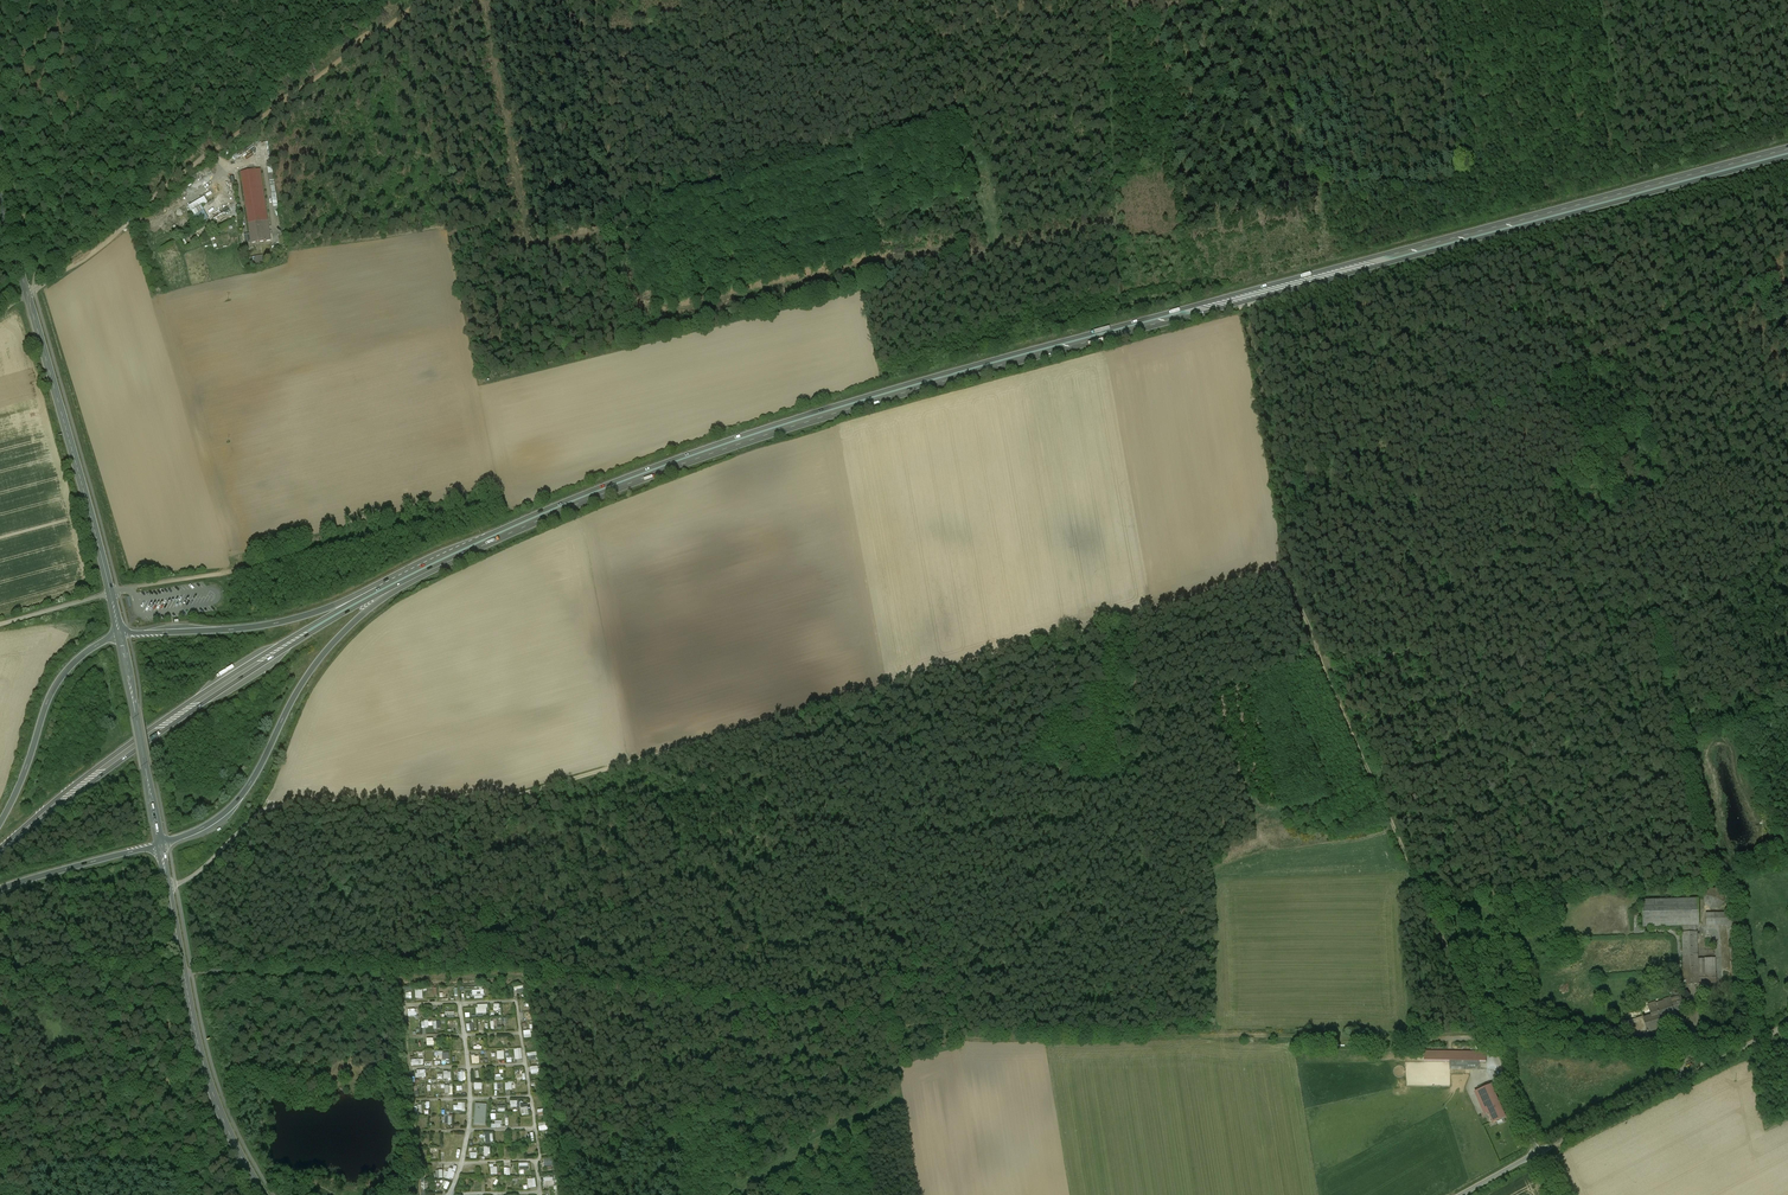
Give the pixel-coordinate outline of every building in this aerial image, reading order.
[(271,241),(260,170),(240,173),(250,234),(244,235),(245,244),(251,244),(271,241)] [(204,210),(202,205),(208,202),(204,196),(189,205),(195,215),(204,210)] [(229,206),(213,214),(215,218),(231,210),(229,206)] [(267,265),(265,254),(254,256),(257,267),(267,265)] [(1704,903),(1711,909),(1719,909),(1725,903),(1724,895),(1718,889),(1710,889),(1704,896),(1704,903)] [(1701,927),(1699,898),(1642,900),(1643,928),(1681,927),(1683,985),(1699,985),(1699,984),(1717,983),(1716,958),(1699,959),(1697,927),(1701,927)] [(1734,913),(1706,913),(1707,926),(1727,926),(1727,930),(1736,928),(1734,913)] [(409,995),(409,999),(412,998),(411,987),(404,987),(404,996),(409,995)] [(1682,1005),(1681,1000),(1672,1002),(1671,997),(1647,1005),(1651,1016),(1644,1019),(1648,1033),(1666,1028),(1663,1019),(1669,1018),(1670,1019),(1676,1017),(1673,1008),(1682,1005)] [(475,1030),(473,1022),(467,1023),(468,1031),(475,1030)] [(1645,1049),(1655,1047),(1651,1034),(1641,1037),(1645,1049)] [(522,1048),(515,1048),(515,1059),(523,1059),(522,1048)] [(535,1055),(537,1055),(537,1051),(528,1051),(528,1059),(535,1059),(535,1055)] [(1487,1051),(1425,1051),(1425,1062),(1450,1062),(1450,1070),(1480,1070),(1480,1063),(1487,1063),(1487,1051)] [(427,1077),(426,1069),(417,1069),(417,1077),(427,1077)] [(452,1079),(452,1071),(444,1071),(444,1074),(438,1074),(438,1079),(452,1079)] [(459,1081),(467,1081),(466,1071),(458,1071),(459,1081)] [(442,1085),(442,1088),(446,1088),(446,1094),(453,1094),(453,1085),(442,1085)] [(1474,1093),(1484,1115),(1489,1113),(1501,1107),(1491,1085),(1474,1093)] [(458,1105),(454,1105),(454,1110),(466,1110),(466,1102),(458,1102),(458,1105)] [(521,1103),(522,1115),(529,1115),(528,1103),(521,1103)] [(486,1105),(476,1105),(475,1124),(484,1125),(486,1105)] [(1505,1117),(1501,1107),(1489,1113),(1493,1123),(1505,1117)] [(539,1123),(540,1131),(551,1129),(549,1121),(539,1123)] [(486,1143),(491,1143),(491,1141),(494,1141),(494,1132),(486,1133),(486,1143)] [(544,1158),(545,1166),(547,1166),(547,1169),(552,1169),(552,1165),(555,1165),(555,1161),(553,1162),(553,1158),(544,1158)] [(520,1163),(520,1174),(525,1173),(524,1170),(529,1169),(528,1162),(520,1163)] [(511,1169),(511,1166),(504,1166),(504,1175),(512,1175),(512,1173),(515,1173),(515,1169),(511,1169)] [(447,1171),(445,1177),(453,1180),(456,1172),(452,1171),(453,1169),(450,1167),(448,1171),(447,1171)] [(554,1176),(544,1177),(545,1185),(555,1185),(554,1176)] [(536,1177),(527,1178),(529,1188),(537,1187),(536,1177)]
